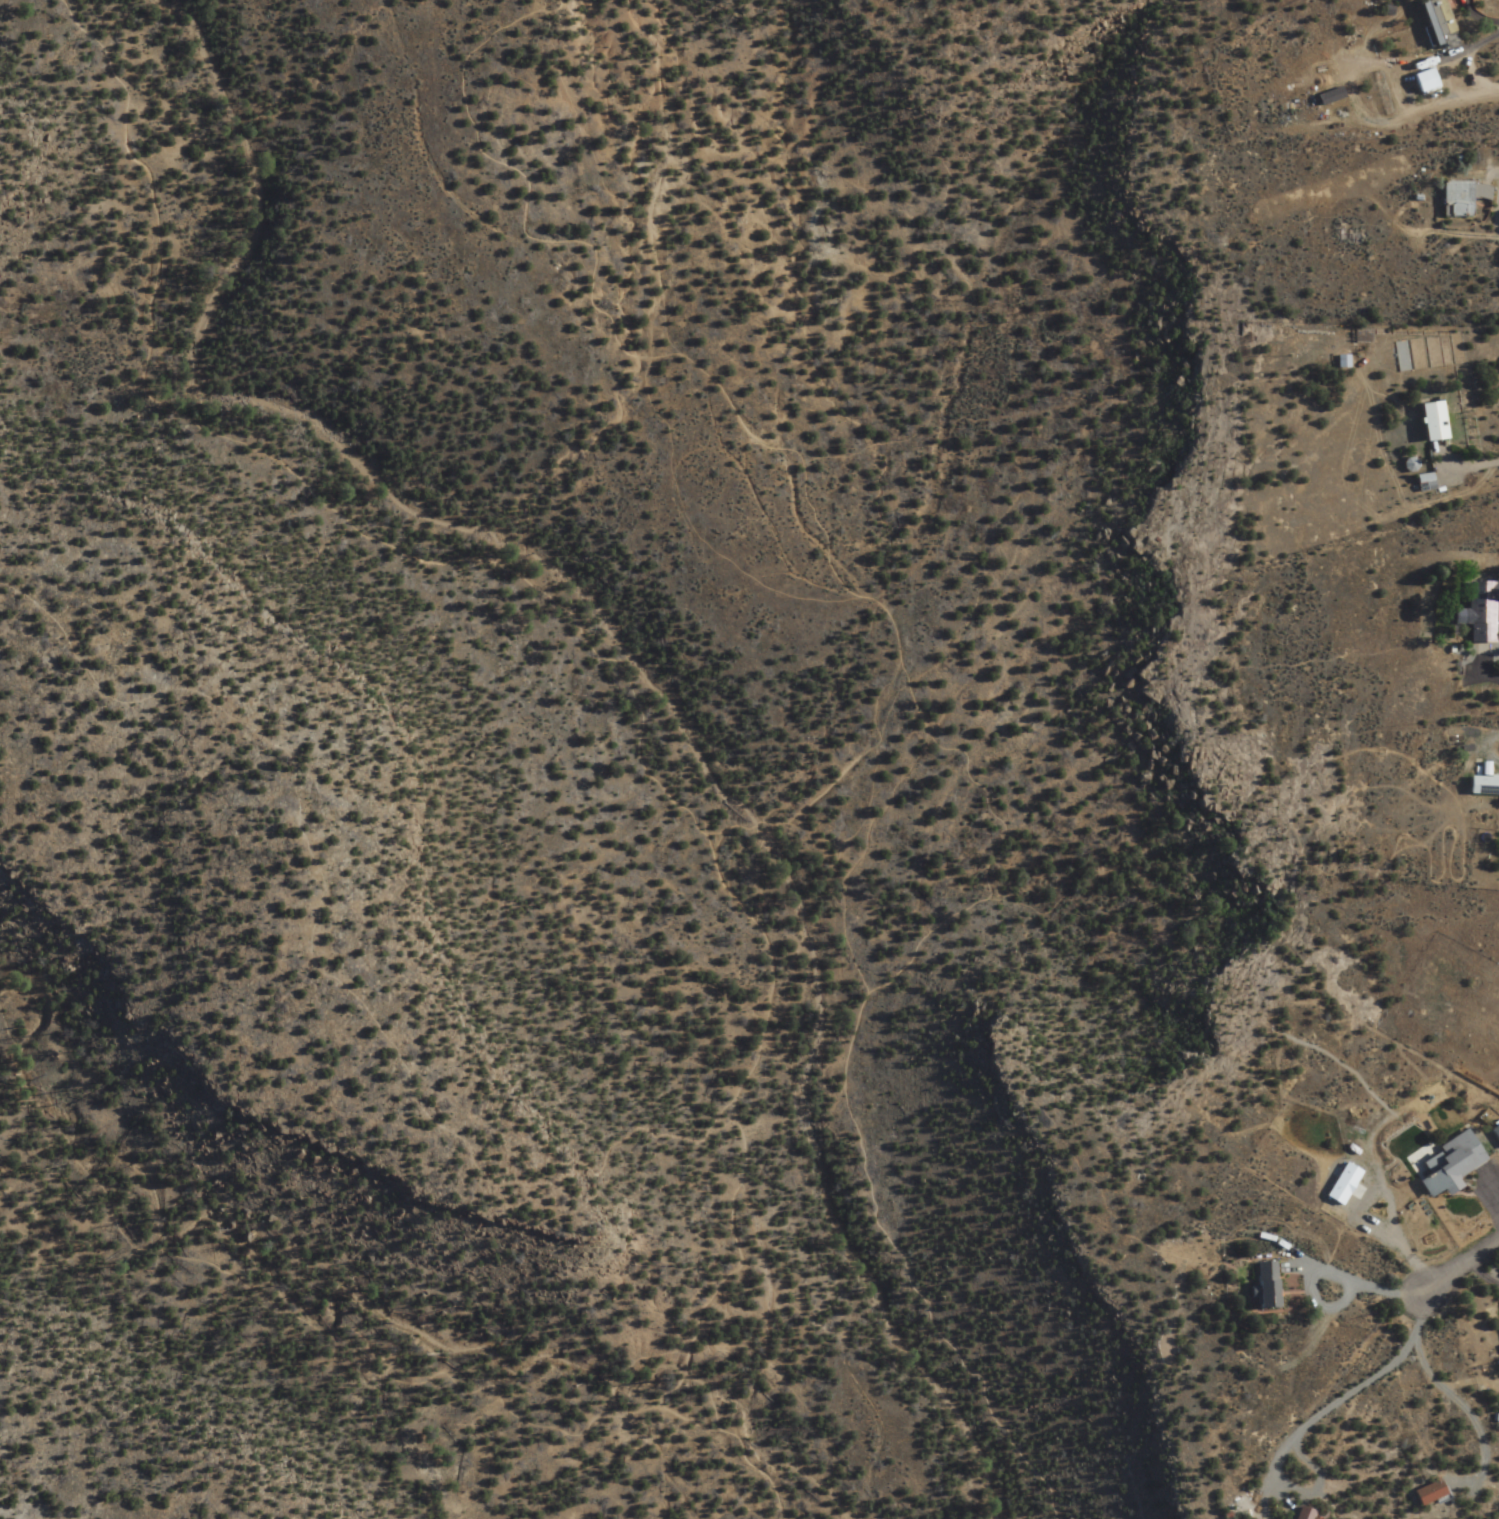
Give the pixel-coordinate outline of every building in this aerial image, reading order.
[(1448,43),(1437,0),(1413,0),(1426,49),(1448,43)] [(1339,96),(1334,85),(1310,95),(1315,106),(1339,96)] [(1467,217),(1467,199),(1487,199),(1488,183),(1438,182),(1437,216),(1467,217)] [(1436,401),(1413,404),(1417,442),(1440,440),(1436,401)] [(1492,644),(1493,583),(1466,583),(1465,610),(1450,609),(1450,626),(1467,626),(1467,643),(1492,644)] [(1466,778),(1466,795),(1498,796),(1498,779),(1466,778)] [(1482,1162),(1464,1132),(1416,1161),(1425,1176),(1415,1182),(1426,1202),(1455,1185),(1452,1181),(1482,1162)] [(1254,1264),(1254,1310),(1276,1310),(1276,1264),(1254,1264)] [(1443,1498),(1438,1482),(1410,1491),(1415,1507),(1443,1498)] [(1312,1514),(1296,1508),(1291,1518),(1310,1518),(1312,1514)]
